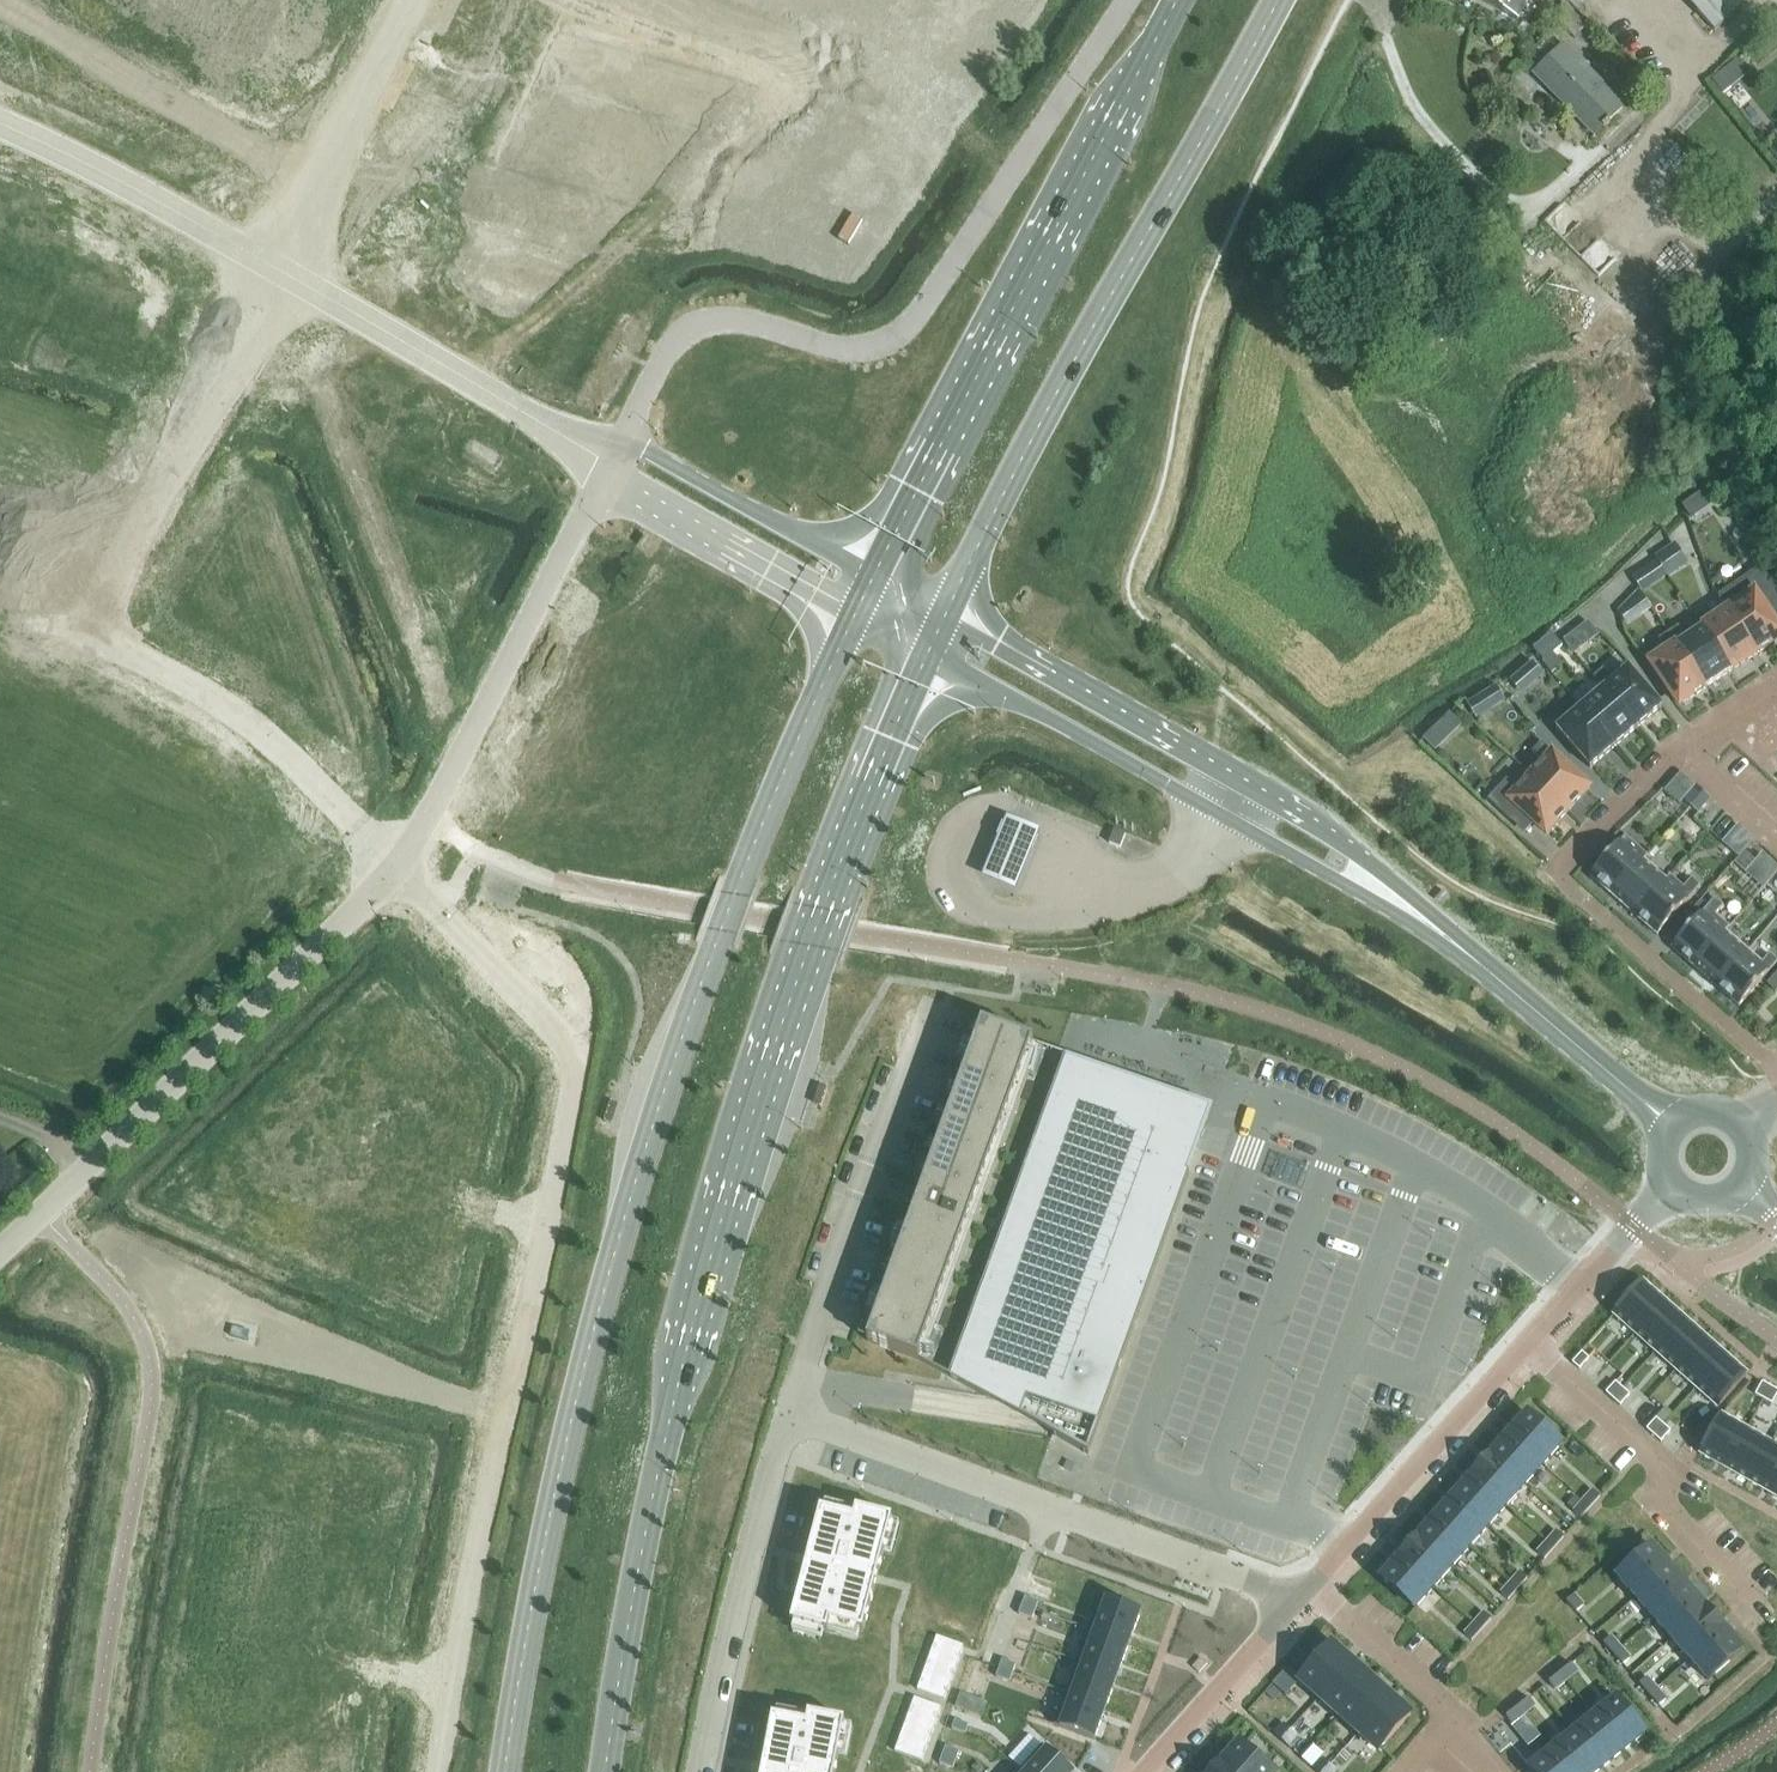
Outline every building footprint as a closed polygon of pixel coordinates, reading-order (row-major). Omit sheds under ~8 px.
[(1483,1),(1483,2),(1516,20),(1527,0),(1480,0),(1483,1)] [(1714,31),(1746,0),(1684,0),(1714,31)] [(1561,47),(1534,74),(1575,116),(1583,108),(1603,128),(1604,129),(1611,122),(1610,121),(1622,108),(1561,47)] [(1720,74),(1711,81),(1722,95),(1731,88),(1720,74)] [(1673,545),(1654,558),(1661,569),(1681,556),(1673,545)] [(1655,562),(1644,570),(1652,583),(1664,576),(1655,562)] [(1726,612),(1727,611),(1756,654),(1776,640),(1776,629),(1764,610),(1769,607),(1776,603),(1776,602),(1776,589),(1772,582),(1768,584),(1758,591),(1754,594),(1737,605),(1729,593),(1718,600),(1726,612)] [(1636,592),(1617,611),(1627,627),(1649,611),(1636,592)] [(1731,671),(1756,654),(1727,611),(1726,612),(1702,629),(1731,671)] [(1705,688),(1731,671),(1702,629),(1686,639),(1678,627),(1668,633),(1705,688)] [(1569,632),(1561,640),(1572,653),(1581,646),(1569,632)] [(1668,633),(1658,640),(1666,652),(1650,663),(1679,706),(1705,688),(1668,633)] [(1549,636),(1531,651),(1542,664),(1551,657),(1560,649),(1549,636)] [(1531,662),(1519,672),(1531,686),(1543,677),(1531,662)] [(1636,728),(1661,707),(1627,668),(1612,681),(1603,670),(1593,678),(1602,690),(1603,689),(1636,728)] [(1494,687),(1477,697),(1487,713),(1504,702),(1494,687)] [(1613,748),(1636,728),(1603,689),(1602,690),(1580,709),(1613,748)] [(1580,709),(1556,729),(1589,769),(1613,748),(1580,709)] [(1435,728),(1423,739),(1434,751),(1446,739),(1435,728)] [(1567,811),(1589,788),(1551,753),(1540,743),(1531,753),(1542,763),(1530,776),(1567,811)] [(1530,776),(1517,790),(1506,780),(1487,800),(1509,821),(1519,810),(1546,835),(1567,811),(1530,776)] [(1696,787),(1683,801),(1690,807),(1703,793),(1696,787)] [(1703,793),(1690,807),(1697,814),(1710,800),(1703,793)] [(986,863),(983,872),(1015,885),(1018,877),(1028,854),(1036,834),(1039,826),(1006,813),(1003,821),(995,841),(986,863)] [(1738,826),(1728,836),(1744,851),(1750,843),(1753,840),(1738,826)] [(1114,830),(1108,844),(1119,848),(1125,834),(1114,830)] [(1625,837),(1589,877),(1611,896),(1643,860),(1643,861),(1647,856),(1625,837)] [(1745,874),(1762,889),(1776,872),(1776,866),(1763,854),(1745,874)] [(1611,896),(1634,916),(1666,880),(1643,861),(1643,860),(1611,896)] [(1634,916),(1644,925),(1656,936),(1700,887),(1691,879),(1683,888),(1669,876),(1666,880),(1634,916)] [(1714,899),(1671,948),(1693,968),(1725,932),(1729,928),(1715,915),(1723,906),(1714,899)] [(1747,951),(1725,932),(1693,968),(1716,987),(1747,951)] [(1747,951),(1716,987),(1738,1007),(1776,963),(1776,962),(1769,955),(1761,964),(1747,951)] [(1766,985),(1774,994),(1776,991),(1776,972),(1766,985)] [(919,1360),(1033,1044),(981,1025),(918,1199),(867,1342),(919,1360)] [(1189,1175),(1186,1174),(1209,1110),(1065,1058),(1066,1056),(1064,1055),(948,1377),(1019,1417),(1087,1455),(1189,1175)] [(1643,1281),(1613,1315),(1634,1334),(1664,1301),(1643,1281)] [(1664,1301),(1634,1334),(1655,1352),(1685,1319),(1664,1301)] [(1685,1319),(1655,1352),(1675,1371),(1705,1337),(1685,1319)] [(1705,1337),(1675,1371),(1696,1389),(1726,1355),(1705,1337)] [(1581,1353),(1572,1364),(1579,1370),(1588,1359),(1581,1353)] [(1726,1355),(1696,1389),(1717,1408),(1747,1374),(1726,1355)] [(1615,1383),(1605,1394),(1612,1400),(1622,1389),(1615,1383)] [(1762,1383),(1755,1395),(1763,1400),(1770,1387),(1762,1383)] [(1763,1400),(1771,1405),(1776,1395),(1776,1391),(1770,1387),(1763,1400)] [(1622,1389),(1612,1400),(1620,1406),(1629,1396),(1622,1389)] [(1542,1466),(1561,1445),(1527,1414),(1508,1435),(1542,1466)] [(1722,1415),(1699,1454),(1724,1468),(1747,1429),(1722,1415)] [(1656,1419),(1646,1430),(1653,1436),(1663,1426),(1656,1419)] [(1663,1426),(1653,1436),(1660,1443),(1670,1432),(1663,1426)] [(1747,1429),(1724,1468),(1748,1482),(1770,1443),(1747,1429)] [(1490,1455),(1524,1486),(1542,1466),(1508,1435),(1490,1455)] [(1748,1482),(1772,1495),(1776,1486),(1776,1446),(1770,1443),(1748,1482)] [(1524,1486),(1490,1455),(1489,1455),(1471,1475),(1471,1476),(1506,1506),(1524,1486)] [(1453,1496),(1488,1527),(1506,1506),(1471,1476),(1453,1496)] [(1583,1501),(1590,1508),(1599,1497),(1592,1491),(1583,1501)] [(1435,1517),(1470,1547),(1488,1527),(1453,1496),(1435,1517)] [(1590,1508),(1583,1501),(1573,1512),(1580,1519),(1590,1508)] [(820,1511),(791,1623),(827,1633),(829,1624),(863,1632),(876,1583),(877,1576),(892,1519),(856,1510),(853,1519),(820,1511)] [(1470,1547),(1435,1517),(1417,1537),(1452,1568),(1470,1547)] [(1554,1549),(1563,1538),(1556,1531),(1546,1542),(1554,1549)] [(1452,1568),(1417,1537),(1399,1557),(1433,1588),(1452,1568)] [(1554,1549),(1546,1542),(1537,1553),(1544,1560),(1554,1549)] [(1635,1598),(1670,1568),(1651,1546),(1616,1577),(1635,1598)] [(1433,1588),(1399,1557),(1380,1579),(1415,1609),(1433,1588)] [(1653,1619),(1688,1588),(1670,1568),(1635,1598),(1653,1619)] [(1510,1583),(1517,1590),(1527,1579),(1520,1572),(1510,1583)] [(1517,1590),(1510,1583),(1500,1594),(1508,1600),(1517,1590)] [(1671,1639),(1706,1609),(1688,1588),(1653,1619),(1671,1639)] [(1576,1612),(1583,1606),(1573,1595),(1566,1601),(1576,1612)] [(1025,1597),(1022,1606),(1035,1611),(1038,1602),(1025,1597)] [(1100,1597),(1089,1630),(1129,1644),(1141,1612),(1100,1597)] [(1022,1606),(1018,1615),(1026,1617),(1032,1619),(1035,1611),(1022,1606)] [(1689,1660),(1724,1629),(1706,1608),(1706,1609),(1671,1639),(1689,1660)] [(1474,1624),(1481,1630),(1491,1620),(1483,1613),(1474,1624)] [(1481,1630),(1474,1624),(1464,1635),(1471,1641),(1481,1630)] [(1689,1660),(1708,1681),(1743,1650),(1724,1629),(1689,1660)] [(1089,1630),(1077,1662),(1117,1676),(1129,1644),(1089,1630)] [(936,1637),(917,1690),(944,1700),(963,1647),(936,1637)] [(1620,1648),(1610,1637),(1603,1643),(1613,1654),(1620,1648)] [(1319,1699),(1351,1662),(1331,1645),(1299,1681),(1319,1699)] [(1613,1654),(1622,1665),(1630,1659),(1620,1648),(1613,1654)] [(999,1668),(999,1669),(1012,1674),(1016,1665),(1002,1660),(999,1668)] [(1077,1662),(1065,1694),(1106,1708),(1117,1676),(1077,1662)] [(1351,1662),(1319,1699),(1338,1716),(1371,1680),(1351,1662)] [(1566,1681),(1577,1672),(1571,1665),(1560,1674),(1566,1681)] [(999,1669),(996,1677),(1009,1682),(1012,1674),(1006,1671),(999,1669)] [(1560,1674),(1548,1683),(1554,1690),(1566,1681),(1560,1674)] [(1649,1695),(1656,1689),(1647,1678),(1639,1684),(1649,1695)] [(1371,1680),(1338,1716),(1358,1734),(1390,1697),(1371,1680)] [(1656,1689),(1649,1695),(1658,1706),(1666,1700),(1656,1689)] [(960,1694),(956,1706),(966,1710),(971,1698),(960,1694)] [(1065,1694),(1054,1725),(1094,1740),(1106,1708),(1065,1694)] [(1390,1697),(1358,1734),(1378,1752),(1410,1715),(1390,1697)] [(914,1698),(894,1752),(922,1761),(941,1708),(914,1698)] [(1594,1716),(1623,1752),(1645,1734),(1616,1698),(1594,1716)] [(1523,1715),(1534,1706),(1528,1699),(1517,1708),(1523,1715)] [(1517,1708),(1506,1717),(1512,1724),(1523,1715),(1517,1708)] [(762,1771),(835,1771),(844,1722),(808,1715),(806,1724),(772,1718),(762,1771)] [(1572,1733),(1601,1769),(1623,1752),(1594,1716),(1572,1733)] [(955,1720),(952,1730),(965,1734),(968,1725),(955,1720)] [(1281,1741),(1291,1730),(1283,1724),(1274,1735),(1281,1741)] [(1281,1741),(1288,1747),(1298,1737),(1291,1730),(1281,1741)] [(1569,1771),(1598,1771),(1601,1769),(1572,1733),(1551,1750),(1569,1771)] [(1221,1764),(1230,1771),(1271,1771),(1239,1744),(1221,1764)] [(1019,1770),(1021,1771),(1072,1771),(1042,1745),(1019,1770)] [(945,1747),(942,1755),(956,1760),(959,1751),(945,1747)] [(1551,1750),(1529,1768),(1532,1771),(1569,1771),(1551,1750)] [(942,1755),(939,1764),(953,1769),(956,1760),(942,1755)] [(1313,1769),(1316,1771),(1323,1771),(1330,1765),(1323,1759),(1313,1769)] [(1221,1764),(1213,1771),(1230,1771),(1221,1764)]
